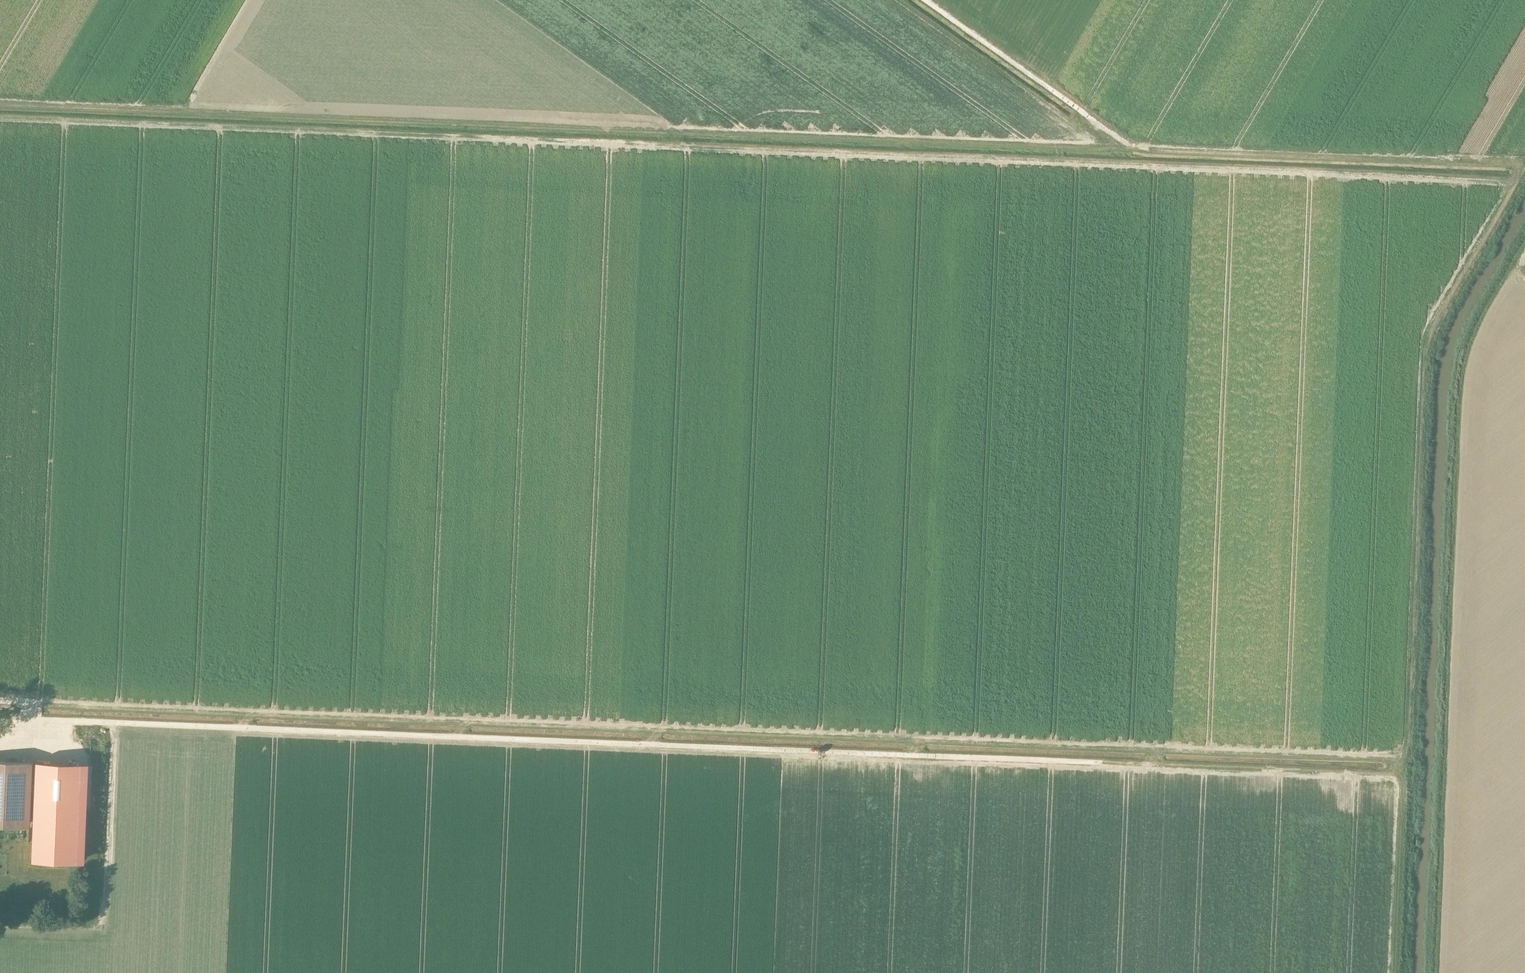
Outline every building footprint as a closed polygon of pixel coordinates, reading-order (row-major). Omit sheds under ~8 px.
[(29,778),(29,762),(0,761),(0,822),(27,823),(28,790),(29,778)] [(76,861),(80,764),(35,763),(34,778),(29,778),(28,790),(34,790),(33,801),(31,859),(76,861)]
